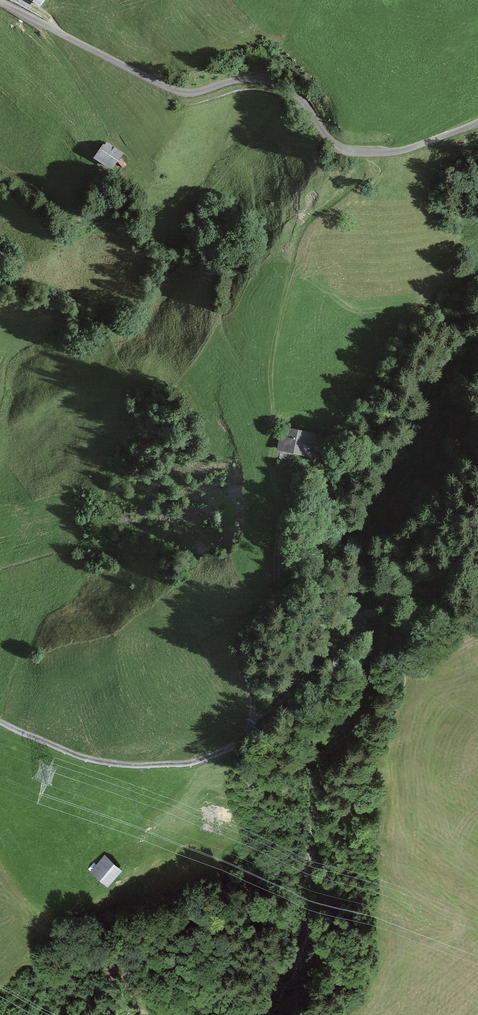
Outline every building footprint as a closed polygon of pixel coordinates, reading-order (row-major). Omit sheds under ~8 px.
[(108,142),(96,157),(111,167),(122,152),(108,142)] [(283,428),(279,447),(307,453),(317,454),(321,437),(283,428)] [(104,856),(93,869),(108,882),(119,870),(104,856)]
